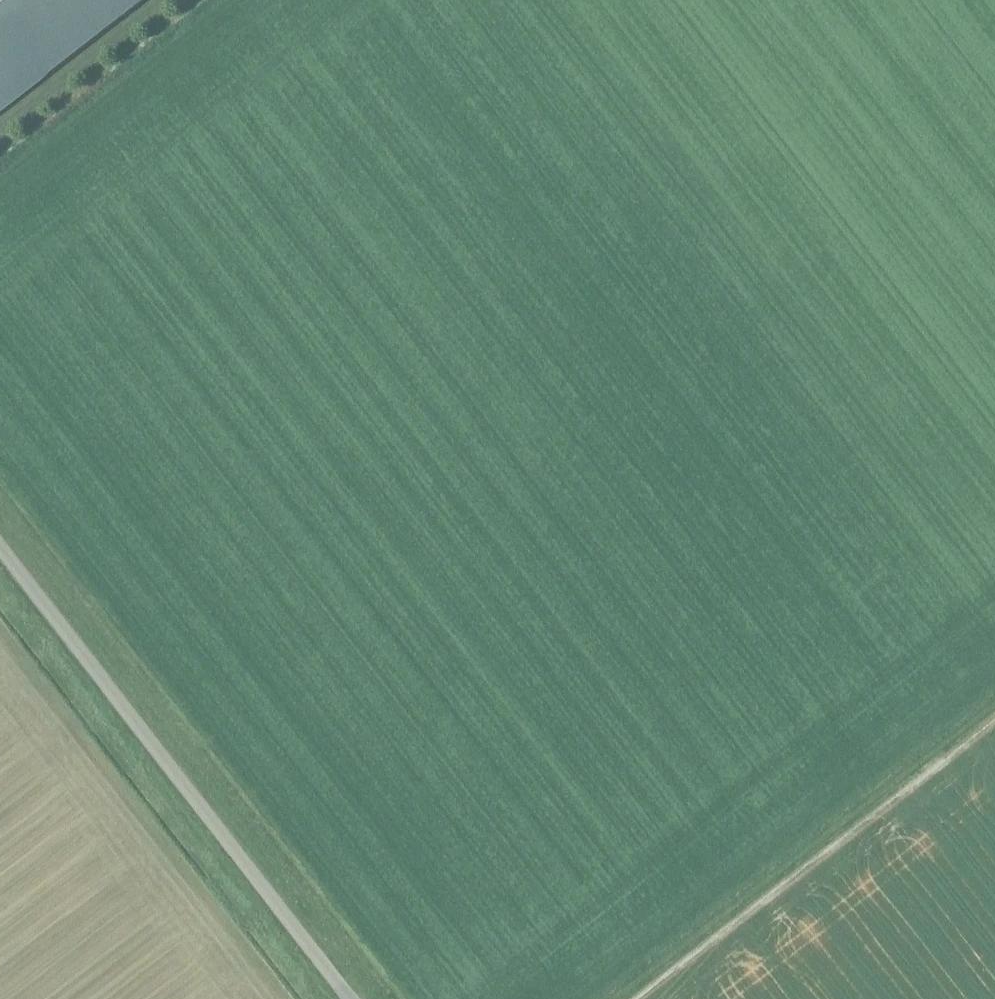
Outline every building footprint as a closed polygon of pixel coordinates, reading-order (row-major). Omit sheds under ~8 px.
[(140,0),(0,0),(0,109),(140,0)]
